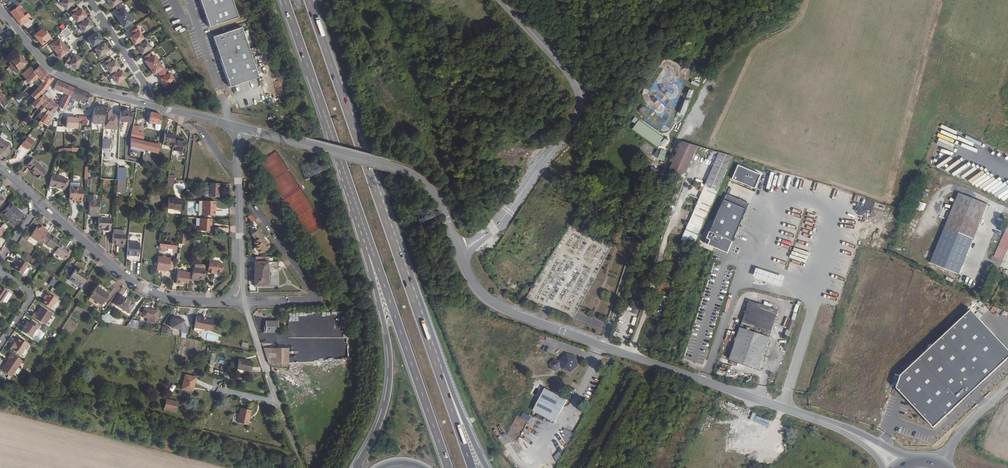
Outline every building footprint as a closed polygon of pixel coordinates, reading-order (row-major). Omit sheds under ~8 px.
[(240,14),(235,0),(203,0),(211,23),(240,14)] [(28,12),(17,1),(8,8),(11,11),(17,20),(28,12)] [(129,26),(136,22),(134,19),(135,18),(127,5),(128,4),(126,1),(119,5),(121,8),(118,10),(126,24),(127,23),(129,26)] [(78,20),(84,16),(85,15),(81,8),(80,9),(77,5),(71,10),(73,13),(72,14),(76,21),(78,20)] [(31,16),(28,12),(17,20),(20,24),(31,16)] [(84,16),(78,20),(80,23),(78,24),(83,31),(92,25),(88,18),(86,19),(84,16)] [(177,30),(180,33),(185,30),(179,22),(175,25),(178,29),(177,30)] [(215,33),(220,47),(222,54),(232,83),(261,73),(244,23),(215,33)] [(53,38),(40,25),(37,27),(40,29),(34,33),(38,37),(37,38),(38,40),(39,39),(42,43),(50,38),(51,39),(53,38)] [(136,42),(137,41),(144,37),(145,36),(140,29),(142,28),(140,25),(133,29),(135,33),(131,35),(136,42)] [(66,26),(60,31),(66,37),(71,32),(66,26)] [(93,44),(96,47),(102,43),(100,40),(101,39),(97,32),(88,38),(92,45),(93,44)] [(51,43),(59,56),(68,50),(59,37),(51,43)] [(146,40),(144,37),(137,41),(143,52),(153,46),(148,38),(146,40)] [(104,42),(102,43),(96,47),(94,48),(99,55),(98,56),(100,59),(107,55),(105,51),(108,49),(104,42)] [(159,69),(164,66),(155,53),(154,53),(152,50),(145,55),(147,58),(146,58),(156,72),(159,69)] [(27,62),(19,52),(11,59),(19,69),(27,62)] [(69,55),(66,62),(76,68),(82,58),(74,54),(73,57),(69,55)] [(110,72),(111,71),(118,66),(119,65),(115,58),(113,59),(111,56),(104,61),(107,64),(105,65),(110,72)] [(44,68),(41,64),(36,69),(34,71),(38,75),(44,68)] [(34,71),(36,69),(32,65),(24,73),(28,77),(34,71)] [(164,66),(159,69),(163,75),(162,76),(167,83),(176,77),(171,70),(170,71),(166,65),(164,66)] [(120,69),(118,66),(111,71),(113,74),(112,75),(117,82),(126,76),(121,69),(120,69)] [(688,80),(690,69),(681,67),(680,73),(685,74),(684,79),(688,80)] [(48,72),(44,68),(38,75),(39,76),(42,79),(48,72)] [(38,75),(34,71),(28,77),(27,79),(32,83),(39,76),(38,75)] [(55,76),(49,73),(44,80),(42,83),(47,88),(55,76)] [(65,82),(59,79),(56,87),(55,86),(55,87),(57,88),(61,90),(65,82)] [(70,84),(65,82),(61,90),(65,92),(66,93),(70,84)] [(47,88),(42,83),(38,88),(32,94),(36,98),(44,92),(47,88)] [(76,87),(70,84),(66,93),(67,93),(72,95),(76,87)] [(85,91),(76,87),(72,95),(66,108),(71,110),(77,99),(80,101),(85,91)] [(94,94),(85,91),(80,101),(84,102),(84,103),(84,104),(83,108),(88,109),(94,94)] [(32,115),(42,103),(48,96),(44,92),(43,96),(36,99),(28,108),(27,109),(30,113),(31,114),(32,115)] [(72,95),(67,93),(62,105),(63,106),(66,108),(72,95)] [(46,104),(51,98),(49,96),(43,105),(45,106),(46,104)] [(12,97),(9,100),(16,107),(20,104),(12,97)] [(53,111),(56,108),(55,108),(58,104),(51,98),(46,104),(49,107),(48,108),(50,109),(53,111)] [(658,106),(661,103),(655,98),(652,102),(658,106)] [(679,113),(683,115),(689,100),(684,99),(679,113)] [(105,107),(96,106),(93,121),(105,122),(105,107)] [(111,107),(105,107),(105,122),(104,130),(116,131),(117,114),(111,113),(111,107)] [(48,116),(53,119),(56,113),(53,111),(50,109),(49,111),(47,110),(41,118),(41,119),(43,121),(48,116)] [(557,109),(551,117),(556,121),(562,113),(557,109)] [(132,111),(122,110),(121,120),(131,120),(132,111)] [(163,123),(164,114),(153,111),(150,121),(157,122),(163,123)] [(638,119),(636,116),(632,121),(635,123),(633,127),(659,146),(664,135),(640,118),(638,119)] [(68,127),(79,128),(79,119),(79,118),(68,117),(68,127)] [(176,138),(177,134),(174,133),(172,133),(172,132),(164,130),(162,139),(166,139),(165,143),(175,144),(176,138)] [(147,134),(133,131),(132,136),(146,139),(147,134)] [(0,136),(0,147),(5,151),(10,144),(1,135),(0,136)] [(188,140),(176,138),(175,144),(174,148),(187,150),(188,140)] [(685,175),(695,145),(680,141),(669,169),(685,175)] [(661,149),(656,158),(662,161),(667,151),(661,149)] [(733,156),(721,153),(707,186),(718,191),(733,156)] [(34,157),(28,164),(33,168),(32,169),(37,174),(37,175),(41,179),(49,170),(34,157)] [(737,167),(731,181),(754,191),(760,177),(737,167)] [(53,173),(50,184),(61,187),(62,185),(66,186),(68,177),(68,176),(53,173)] [(127,179),(119,179),(118,191),(126,192),(127,179)] [(79,198),(79,199),(83,199),(84,187),(81,186),(81,182),(71,181),(70,197),(79,198)] [(218,195),(219,182),(211,181),(210,194),(218,195)] [(959,193),(931,263),(960,275),(988,204),(959,193)] [(726,194),(702,242),(725,253),(749,206),(726,194)] [(92,196),(91,212),(94,212),(100,212),(101,200),(96,200),(97,196),(92,196)] [(182,199),(170,197),(169,207),(181,209),(182,199)] [(215,204),(215,199),(204,198),(203,213),(214,214),(214,209),(213,208),(213,204),(215,204)] [(917,200),(914,208),(922,212),(925,204),(917,200)] [(23,216),(11,205),(3,214),(15,224),(23,216)] [(212,222),(213,217),(201,216),(200,229),(211,230),(211,222),(212,222)] [(100,218),(99,227),(105,228),(105,230),(111,230),(112,218),(100,218)] [(1007,250),(1007,220),(994,257),(1004,261),(1007,250)] [(47,232),(48,231),(43,228),(41,230),(40,229),(37,227),(30,237),(40,244),(41,242),(47,232)] [(256,230),(253,232),(256,236),(253,238),(255,240),(253,242),(256,245),(254,246),(259,254),(269,247),(256,230)] [(47,232),(41,242),(55,251),(60,244),(61,242),(47,232)] [(114,232),(113,243),(119,243),(126,244),(127,233),(114,232)] [(129,241),(127,254),(140,255),(141,242),(140,242),(129,241)] [(55,251),(54,253),(65,260),(71,251),(60,244),(55,251)] [(178,249),(179,249),(180,246),(180,245),(161,244),(160,248),(161,248),(166,248),(174,249),(174,253),(177,253),(178,249)] [(24,252),(21,258),(32,264),(35,259),(24,252)] [(164,269),(164,270),(169,271),(170,268),(171,261),(171,258),(159,256),(158,268),(164,269)] [(267,256),(254,256),(254,262),(253,262),(254,285),(267,285),(266,268),(276,268),(276,262),(268,262),(267,256)] [(17,263),(14,268),(22,275),(29,265),(20,259),(17,263)] [(215,271),(219,271),(224,272),(225,262),(212,260),(211,272),(215,272),(215,271)] [(202,278),(206,279),(208,268),(195,266),(194,279),(198,279),(198,278),(202,278)] [(84,284),(90,277),(86,274),(85,275),(82,272),(83,270),(78,267),(72,276),(73,277),(84,284)] [(186,281),(190,281),(192,272),(179,270),(178,282),(185,283),(186,281)] [(511,274),(505,284),(515,290),(521,280),(511,274)] [(53,286),(57,280),(53,277),(49,284),(53,286)] [(82,288),(84,284),(73,277),(71,279),(71,280),(82,288)] [(108,294),(103,291),(97,287),(90,297),(101,304),(108,294)] [(44,298),(41,303),(51,309),(58,298),(48,291),(45,295),(46,296),(44,298)] [(135,305),(123,296),(117,306),(129,314),(135,305)] [(778,310),(780,305),(763,299),(761,304),(778,310)] [(778,310),(749,301),(730,360),(759,369),(778,310)] [(34,313),(31,316),(45,325),(52,314),(40,306),(35,314),(34,313)] [(152,315),(153,312),(144,310),(142,319),(147,321),(155,322),(156,322),(157,316),(152,315)] [(896,387),(930,428),(1007,353),(969,311),(899,375),(896,387)] [(205,318),(201,318),(198,317),(197,325),(211,328),(213,320),(205,318)] [(62,327),(71,332),(76,324),(68,319),(62,327)] [(183,331),(183,335),(188,336),(190,326),(185,325),(185,321),(174,319),(172,328),(183,331)] [(792,331),(795,321),(790,319),(787,329),(792,331)] [(30,323),(28,322),(22,331),(30,337),(36,328),(38,329),(40,325),(33,320),(30,323)] [(278,322),(266,322),(266,332),(278,332),(278,322)] [(162,333),(173,335),(174,330),(169,329),(169,328),(164,326),(162,333)] [(15,345),(13,344),(10,349),(19,354),(27,342),(20,337),(16,343),(15,345)] [(22,361),(11,353),(8,357),(9,358),(10,359),(9,361),(8,361),(3,368),(13,375),(22,361)] [(289,354),(265,354),(268,363),(289,363),(289,354)] [(571,371),(578,365),(576,357),(568,354),(561,359),(561,361),(559,361),(555,360),(551,363),(552,368),(556,370),(560,367),(562,366),(563,368),(571,371)] [(252,362),(239,359),(237,368),(251,371),(252,362)] [(193,385),(196,377),(186,374),(182,389),(193,392),(194,386),(193,385)] [(550,416),(562,395),(547,386),(535,408),(550,416)] [(557,419),(567,397),(562,395),(550,416),(557,419)] [(178,402),(166,399),(164,408),(176,411),(178,402)] [(248,417),(250,409),(241,407),(238,422),(248,424),(249,417),(248,417)] [(520,417),(528,421),(531,417),(523,412),(520,417)] [(564,428),(559,437),(568,441),(573,433),(564,428)] [(558,452),(553,457),(557,461),(562,456),(558,452)]
